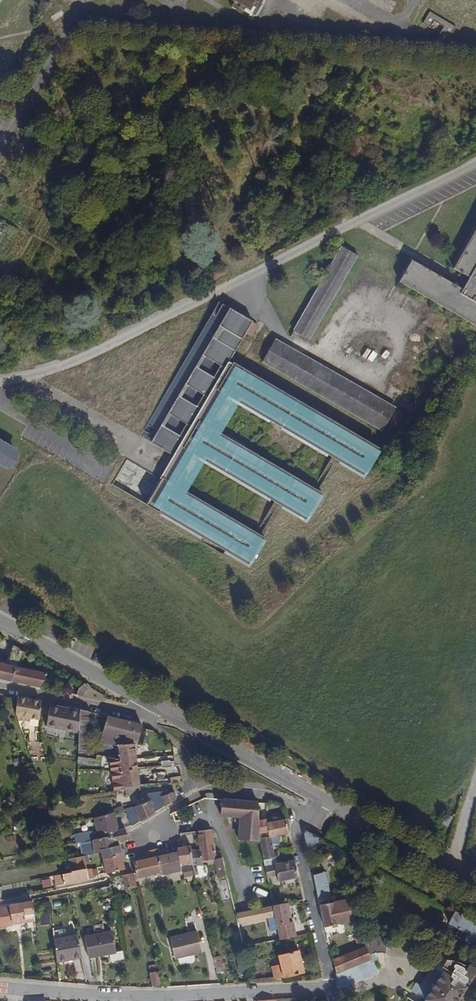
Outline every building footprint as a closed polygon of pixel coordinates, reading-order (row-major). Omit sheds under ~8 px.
[(233,4),(237,6),(236,9),(252,18),(262,3),(261,2),(262,0),(234,0),(233,4)] [(430,11),(423,23),(430,27),(434,21),(444,26),(438,36),(448,42),(457,27),(430,11)] [(456,267),(470,278),(465,290),(412,261),(400,282),(475,325),(475,232),(456,267)] [(341,250),(293,331),(306,339),(355,259),(341,250)] [(224,303),(115,485),(251,568),(269,542),(180,487),(199,457),(311,525),(328,497),(217,428),(235,399),(369,481),(386,454),(240,363),(238,366),(235,364),(258,323),(224,303)] [(285,339),(271,361),(390,434),(404,411),(285,339)] [(24,466),(18,463),(27,448),(0,433),(0,506),(24,466)] [(22,653),(17,650),(7,669),(14,671),(22,653)] [(8,684),(23,687),(44,692),(49,679),(29,675),(14,671),(7,669),(4,668),(0,667),(0,681),(8,684)] [(82,695),(86,691),(81,687),(77,692),(74,698),(80,700),(82,695)] [(17,699),(1,695),(3,719),(21,719),(17,699)] [(40,705),(17,699),(21,719),(22,722),(25,722),(31,724),(33,722),(43,723),(42,719),(40,705)] [(51,730),(82,737),(83,718),(53,710),(51,730)] [(90,717),(83,715),(83,718),(82,737),(81,751),(80,757),(90,758),(93,718),(90,717)] [(129,727),(112,722),(98,758),(102,759),(117,761),(119,797),(126,796),(145,793),(142,772),(140,749),(143,749),(145,731),(129,727)] [(158,738),(150,736),(146,751),(154,752),(158,738)] [(153,781),(153,792),(176,790),(176,789),(177,784),(165,784),(165,781),(153,781)] [(176,802),(175,792),(142,804),(144,822),(157,814),(166,809),(176,802)] [(126,796),(119,797),(120,804),(146,800),(145,793),(126,796)] [(144,822),(142,804),(126,810),(129,832),(144,822)] [(262,805),(226,804),(225,820),(240,820),(240,821),(238,825),(243,828),(244,827),(245,827),(245,843),(261,844),(260,840),(260,839),(260,826),(262,805)] [(446,813),(442,824),(449,827),(453,816),(446,813)] [(113,820),(94,823),(96,836),(115,833),(113,820)] [(283,821),(260,826),(260,839),(260,840),(267,838),(286,835),(283,821)] [(316,834),(314,837),(348,856),(358,841),(331,825),(323,838),(316,834)] [(115,833),(96,836),(98,845),(116,842),(115,838),(115,833)] [(314,837),(308,833),(303,834),(307,854),(317,843),(323,847),(319,854),(336,865),(348,856),(314,837)] [(78,849),(74,850),(75,857),(78,857),(79,861),(82,860),(87,859),(95,857),(101,856),(119,854),(119,849),(125,847),(124,837),(115,838),(116,842),(98,845),(78,849)] [(267,838),(260,840),(264,860),(269,858),(267,838)] [(196,842),(198,859),(199,864),(199,871),(200,874),(206,873),(205,869),(210,868),(214,867),(212,852),(212,848),(210,842),(210,839),(196,842)] [(121,863),(119,854),(101,856),(103,866),(121,863)] [(176,857),(177,862),(178,873),(179,874),(189,873),(199,871),(199,864),(198,859),(187,860),(187,856),(176,857)] [(134,870),(135,879),(136,885),(162,882),(161,875),(178,873),(177,862),(160,865),(159,857),(147,858),(148,867),(134,870)] [(88,867),(87,859),(82,860),(79,861),(65,863),(67,877),(86,874),(85,868),(88,867)] [(265,865),(266,869),(268,879),(272,877),(273,882),(295,878),(293,867),(291,860),(274,863),(265,865)] [(104,872),(106,881),(124,877),(121,863),(103,866),(104,872)] [(214,867),(210,868),(213,883),(225,881),(224,879),(222,866),(214,867)] [(57,879),(52,880),(54,889),(70,887),(91,884),(89,874),(86,874),(67,877),(57,879)] [(323,874),(312,876),(316,900),(328,898),(323,874)] [(51,878),(42,880),(43,888),(52,886),(51,878)] [(132,879),(121,881),(123,894),(134,893),(132,879)] [(229,900),(228,896),(220,898),(222,910),(231,908),(229,900)] [(339,903),(318,907),(323,924),(325,930),(350,923),(339,903)] [(280,942),(294,939),(291,924),(288,924),(284,904),(273,906),(280,942)] [(0,930),(35,925),(33,906),(0,911),(0,927),(0,930)] [(270,907),(278,942),(280,942),(273,906),(270,907)] [(450,919),(443,930),(453,935),(452,936),(454,937),(450,943),(470,955),(475,945),(475,938),(468,933),(469,931),(450,919)] [(113,937),(84,941),(85,948),(87,963),(117,959),(113,937)] [(338,977),(370,961),(367,954),(360,941),(358,939),(355,941),(358,948),(334,961),(338,977)] [(193,941),(167,947),(172,968),(198,962),(193,941)] [(76,945),(53,947),(54,953),(56,970),(80,967),(78,956),(76,945)] [(300,953),(279,957),(281,968),(272,969),(274,979),(304,974),(300,953)] [(42,966),(54,963),(52,955),(40,957),(42,966)] [(220,956),(214,957),(217,972),(223,971),(220,956)] [(376,973),(370,961),(338,977),(343,990),(376,973)] [(436,965),(430,975),(428,973),(415,990),(413,988),(406,997),(412,1000),(456,1000),(460,996),(460,995),(462,992),(470,981),(474,983),(475,980),(459,968),(457,972),(453,970),(450,969),(447,968),(445,967),(443,967),(440,966),(439,967),(436,965)] [(155,973),(146,974),(150,992),(158,990),(155,973)]
